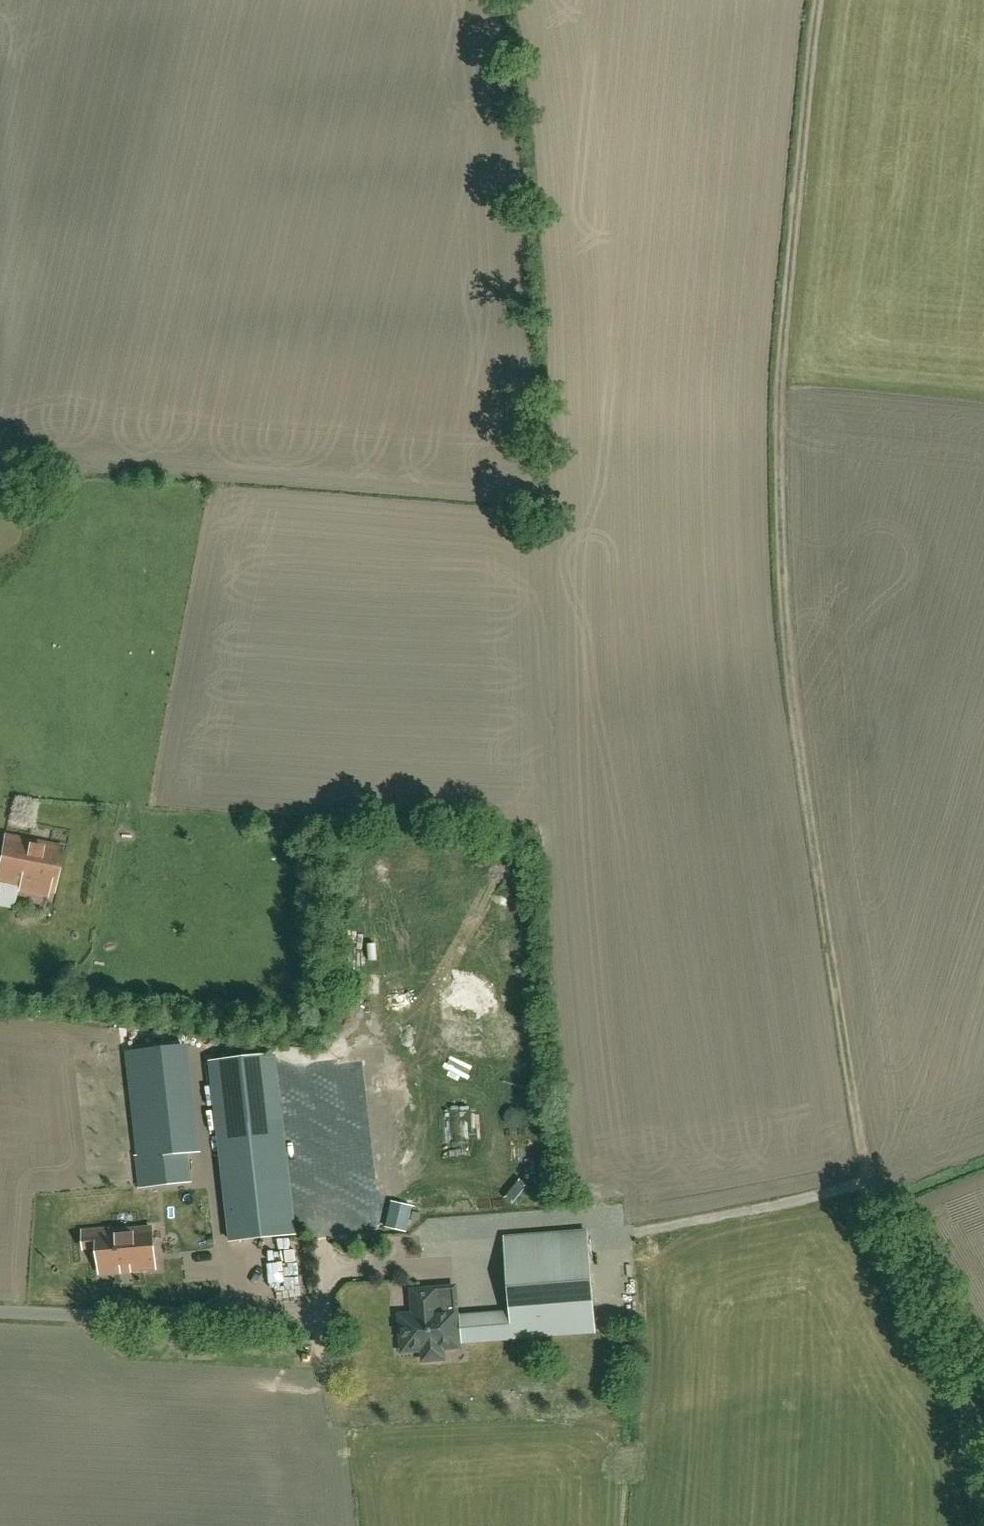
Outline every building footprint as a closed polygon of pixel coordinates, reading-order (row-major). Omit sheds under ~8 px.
[(62,847),(5,836),(0,862),(0,880),(54,890),(62,847)] [(188,1039),(143,1044),(147,1079),(192,1074),(188,1039)] [(274,1053),(211,1061),(219,1132),(222,1159),(231,1241),(295,1233),(274,1053)] [(196,1109),(151,1114),(154,1149),(160,1148),(200,1144),(196,1109)] [(155,1268),(154,1253),(153,1242),(151,1227),(134,1229),(135,1231),(135,1236),(119,1237),(119,1232),(119,1230),(109,1231),(109,1229),(83,1231),(85,1249),(99,1248),(101,1273),(122,1271),(122,1270),(131,1269),(131,1270),(155,1268)] [(594,1330),(590,1281),(586,1230),(504,1236),(510,1310),(460,1314),(462,1340),(594,1330)] [(414,1314),(400,1315),(403,1354),(420,1353),(421,1363),(446,1361),(445,1350),(459,1349),(456,1311),(438,1312),(436,1288),(412,1290),(414,1314)]
